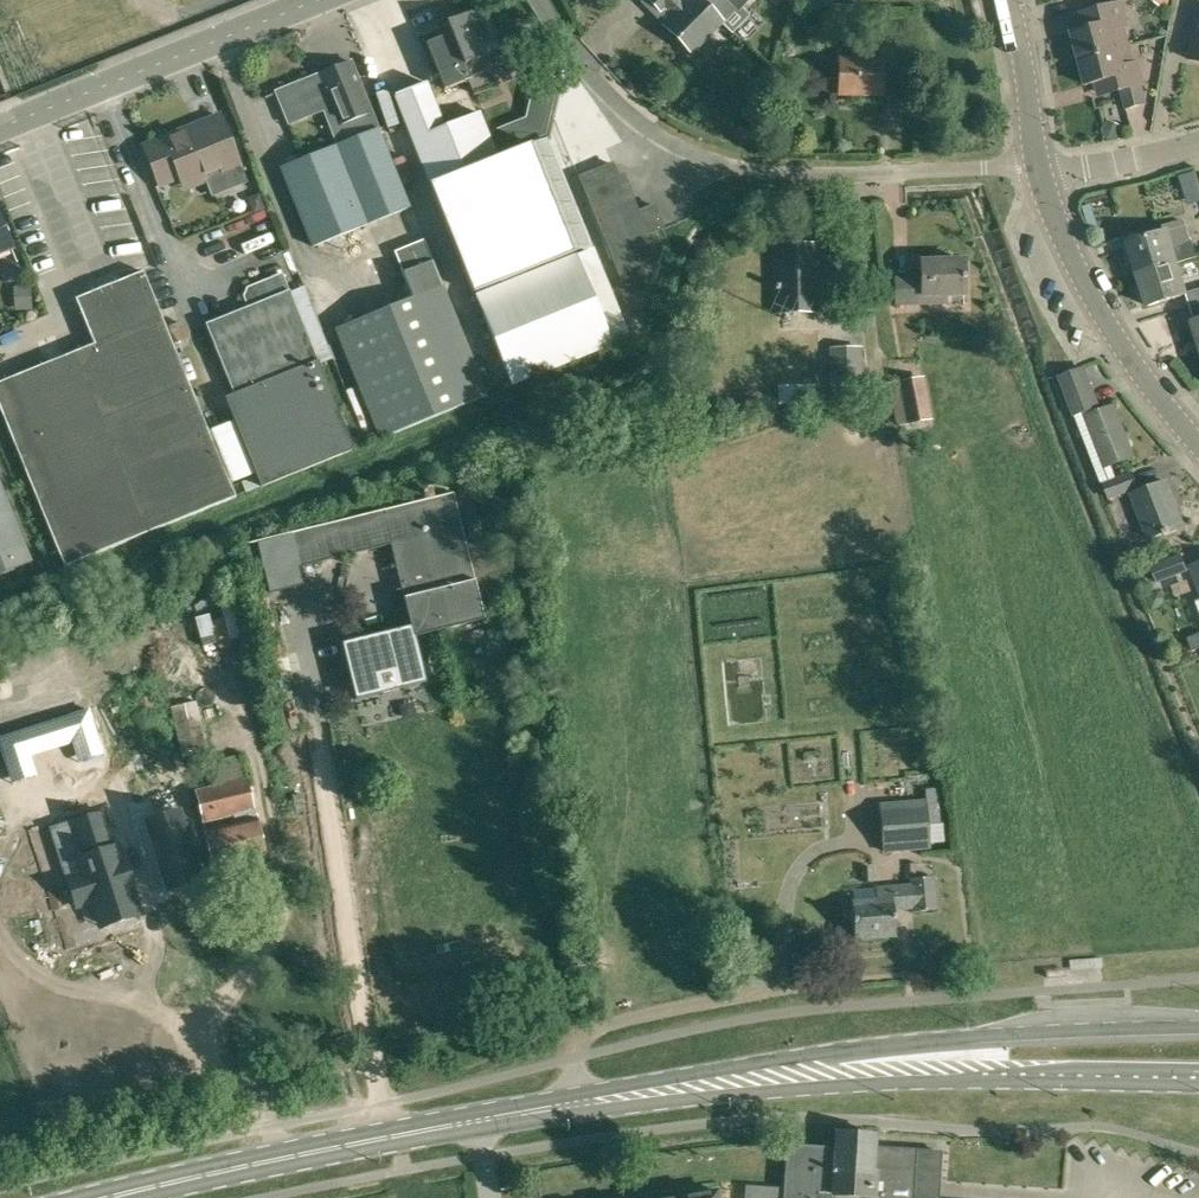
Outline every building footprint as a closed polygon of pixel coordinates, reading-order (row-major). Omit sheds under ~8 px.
[(701,0),(690,0),(685,5),(681,0),(649,0),(661,12),(666,7),(674,15),(664,25),(692,53),(723,22),(701,0)] [(723,22),(736,9),(738,12),(750,0),(701,0),(723,22)] [(1176,1),(1174,0),(1151,0),(1162,8),(1164,7),(1169,10),(1176,1)] [(1075,13),(1080,30),(1072,32),(1079,59),(1119,48),(1130,45),(1126,27),(1129,26),(1123,1),(1100,7),(1075,13)] [(499,50),(483,10),(448,24),(452,34),(426,44),(445,90),(469,81),(475,95),(495,87),(483,56),(499,50)] [(1186,60),(1198,63),(1198,11),(1186,60)] [(1142,86),(1143,85),(1137,62),(1135,63),(1130,45),(1119,48),(1079,59),(1085,85),(1093,83),(1097,97),(1120,91),(1121,91),(1126,108),(1146,103),(1142,86)] [(883,96),(883,58),(839,58),(839,95),(883,96)] [(341,143),(368,132),(365,124),(374,120),(350,62),(349,62),(332,69),(333,70),(335,75),(330,77),(331,80),(323,83),(319,74),(318,74),(319,76),(277,92),(291,126),(292,125),(290,120),(329,104),(337,125),(334,126),(341,143)] [(431,185),(466,272),(476,297),(574,258),(531,144),(497,158),(480,114),(444,128),(427,84),(396,96),(431,185)] [(202,124),(167,139),(145,147),(161,187),(179,179),(183,192),(207,183),(212,197),(246,183),(220,117),(202,124)] [(740,147),(754,138),(745,124),(731,132),(740,147)] [(377,128),(368,132),(341,143),(281,167),(313,246),(409,208),(377,128)] [(647,233),(663,227),(654,205),(638,211),(623,174),(618,176),(612,163),(580,176),(626,290),(646,282),(638,262),(656,255),(647,233)] [(20,267),(0,218),(0,254),(11,249),(19,267),(20,267)] [(1177,262),(1177,263),(1198,256),(1193,240),(1190,241),(1184,220),(1147,231),(1148,236),(1129,242),(1139,274),(1177,262)] [(432,261),(423,240),(394,252),(412,298),(335,329),(379,439),(486,396),(442,286),(432,261)] [(775,312),(817,311),(817,243),(775,244),(775,312)] [(629,339),(593,250),(574,258),(476,297),(512,387),(629,339)] [(945,293),(964,293),(963,259),(920,261),(921,281),(909,282),(909,278),(894,278),(895,304),(945,302),(945,293)] [(1177,262),(1139,274),(1148,305),(1186,293),(1177,263),(1177,262)] [(0,384),(0,407),(65,568),(235,499),(144,273),(77,300),(96,345),(0,384)] [(353,451),(290,293),(282,274),(247,288),(243,297),(248,310),(206,326),(235,398),(235,420),(262,487),(353,451)] [(313,286),(300,291),(328,363),(341,358),(313,286)] [(1198,304),(1198,288),(1190,291),(1195,306),(1198,304)] [(169,328),(175,344),(186,339),(180,323),(169,328)] [(861,386),(860,347),(830,348),(831,386),(861,386)] [(1078,369),(1060,376),(1074,414),(1098,404),(1083,367),(1078,369)] [(931,417),(922,375),(889,382),(897,424),(931,417)] [(1074,414),(1101,484),(1103,483),(1117,477),(1113,463),(1132,455),(1123,431),(1113,406),(1106,408),(1101,411),(1098,404),(1074,414)] [(1117,477),(1103,483),(1110,500),(1140,488),(1134,471),(1117,477)] [(1165,536),(1184,530),(1167,482),(1133,495),(1149,539),(1164,533),(1165,536)] [(31,562),(0,486),(0,574),(31,562)] [(298,569),(390,546),(402,591),(406,590),(408,598),(404,599),(411,627),(342,644),(356,701),(427,683),(415,637),(485,619),(453,493),(290,535),(298,569)] [(1157,583),(1189,571),(1181,553),(1151,566),(1157,583)] [(466,675),(454,686),(465,698),(477,687),(466,675)] [(260,788),(205,800),(220,866),(274,854),(260,788)] [(925,802),(878,806),(882,851),(929,847),(925,802)] [(178,812),(147,822),(168,890),(200,879),(194,861),(201,859),(190,825),(183,827),(178,812)] [(84,875),(68,880),(76,906),(92,901),(100,924),(109,921),(110,925),(131,918),(130,914),(138,911),(131,888),(133,888),(125,862),(122,862),(117,846),(113,847),(103,817),(73,827),(83,857),(78,858),(84,875)] [(913,912),(937,910),(934,877),(910,879),(911,885),(876,888),(877,901),(852,903),(854,923),(838,924),(839,941),(897,936),(894,910),(913,908),(913,912)] [(765,1188),(765,1197),(934,1197),(937,1150),(874,1146),(875,1133),(837,1130),(836,1146),(787,1143),(784,1189),(765,1188)] [(765,1188),(746,1186),(745,1197),(765,1197),(765,1188)]
